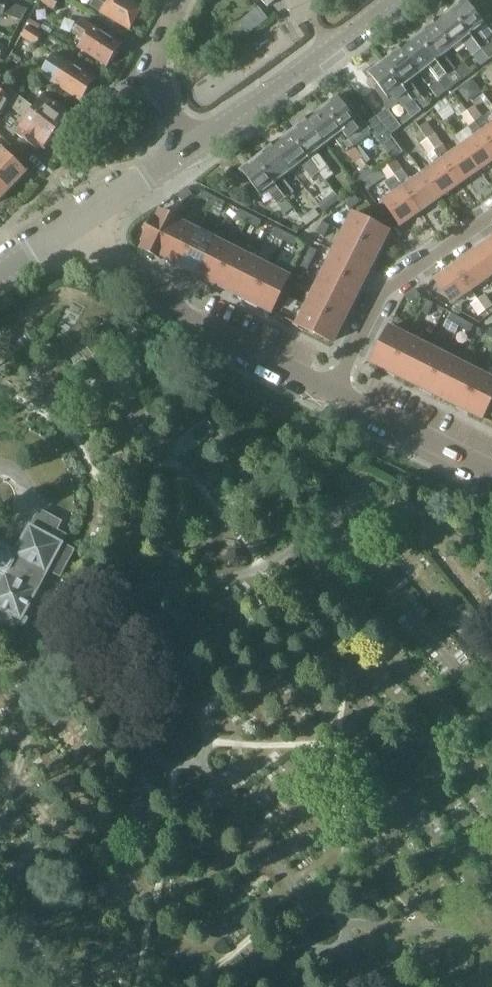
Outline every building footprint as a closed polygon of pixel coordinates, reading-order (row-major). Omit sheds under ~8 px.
[(10,1),(6,0),(0,0),(0,12),(5,14),(10,1)] [(54,9),(59,0),(39,0),(54,9)] [(105,12),(132,28),(144,9),(128,0),(94,0),(90,6),(103,14),(105,12)] [(451,8),(482,49),(483,49),(490,59),(491,58),(491,31),(486,23),(485,24),(467,0),(466,0),(459,5),(456,4),(451,8)] [(434,21),(454,48),(463,41),(474,55),(482,49),(451,8),(445,12),(445,16),(442,19),(440,17),(434,21)] [(109,64),(121,46),(85,21),(78,31),(88,38),(82,46),(109,64)] [(422,30),(418,34),(449,75),(456,70),(445,55),(454,48),(434,21),(427,26),(429,28),(425,31),(422,30)] [(43,35),(29,25),(21,36),(35,46),(43,35)] [(399,48),(419,75),(429,68),(439,82),(449,75),(418,34),(412,38),(412,42),(408,45),(406,43),(401,47),(399,48)] [(390,55),(383,60),(403,87),(414,102),(422,96),(411,81),(419,75),(399,48),(394,52),(395,55),(392,57),(390,55)] [(482,49),(474,55),(482,65),(490,59),(483,49),(482,49)] [(54,83),(55,80),(84,98),(96,80),(65,60),(67,58),(59,53),(58,55),(56,54),(44,73),(46,74),(44,77),(54,83)] [(395,94),(406,108),(414,102),(403,87),(383,60),(378,65),(378,68),(370,74),(380,86),(378,87),(378,90),(384,98),(387,98),(388,97),(389,98),(395,94)] [(449,75),(439,82),(447,92),(456,85),(449,75)] [(60,131),(27,107),(30,103),(4,83),(1,88),(0,88),(0,120),(9,105),(29,119),(21,129),(22,130),(19,134),(41,150),(44,146),(47,148),(60,131)] [(37,108),(30,103),(27,107),(60,131),(73,113),(48,94),(37,108)] [(330,100),(323,106),(354,147),(372,134),(366,124),(358,119),(359,116),(353,107),(349,107),(348,108),(338,95),(334,98),(336,100),(332,103),(330,100)] [(421,111),(429,105),(422,96),(414,102),(421,111)] [(414,117),(421,111),(414,102),(406,108),(413,118),(414,117)] [(354,147),(323,106),(316,111),(317,114),(314,116),(312,114),(305,119),(325,145),(334,138),(346,153),(354,147)] [(475,106),(467,111),(475,122),(483,117),(475,106)] [(387,109),(377,116),(391,134),(401,127),(387,109)] [(475,122),(467,111),(460,116),(468,128),(475,122)] [(372,134),(392,160),(403,152),(390,134),(391,134),(377,116),(366,124),(372,134)] [(289,132),(320,173),(328,167),(316,152),(325,145),(305,119),(300,123),(302,126),(298,128),(298,129),(294,128),(289,132)] [(491,143),(491,125),(484,131),(491,143)] [(481,169),(491,161),(491,143),(484,131),(464,145),(481,169)] [(312,178),(320,173),(289,132),(284,136),(284,139),(280,142),(278,140),(273,144),(293,170),(301,164),(312,178)] [(436,133),(428,138),(436,149),(443,144),(436,133)] [(436,149),(428,138),(420,143),(428,155),(436,149)] [(12,187),(28,172),(0,144),(0,176),(12,187)] [(255,158),(286,198),(294,192),(283,178),(291,171),(271,145),(266,149),(268,152),(264,154),(263,152),(255,158)] [(464,145),(444,159),(461,183),(481,169),(464,145)] [(354,147),(346,153),(351,160),(360,154),(354,147)] [(286,198),(255,158),(250,162),(250,165),(243,171),(261,195),(267,189),(279,204),(286,198)] [(397,174),(403,170),(395,158),(388,163),(397,174)] [(444,159),(425,172),(441,197),(461,183),(444,159)] [(388,180),(397,174),(388,163),(380,169),(388,180)] [(328,167),(320,173),(326,180),(333,174),(328,167)] [(422,210),(441,197),(425,172),(411,182),(403,170),(397,174),(422,210)] [(397,174),(388,180),(390,183),(386,185),(393,195),(385,200),(402,224),(422,210),(397,174)] [(0,176),(0,199),(12,187),(0,176)] [(373,176),(363,183),(368,190),(378,183),(373,176)] [(178,195),(183,202),(193,194),(188,187),(178,195)] [(203,190),(200,198),(211,204),(215,196),(203,190)] [(324,212),(341,199),(336,192),(319,205),(324,212)] [(360,202),(355,195),(345,203),(350,210),(360,202)] [(226,202),(215,196),(211,204),(222,209),(226,202)] [(240,209),(236,216),(248,222),(251,214),(240,209)] [(307,225),(320,215),(315,209),(302,219),(307,225)] [(142,248),(161,258),(162,256),(179,221),(180,219),(161,210),(156,219),(154,217),(143,238),(146,239),(142,248)] [(354,213),(345,232),(379,249),(388,230),(354,213)] [(263,220),(251,214),(248,222),(259,228),(263,220)] [(179,221),(162,256),(180,265),(197,231),(180,222),(179,221)] [(330,225),(323,222),(317,233),(324,237),(330,225)] [(276,227),(273,235),(284,240),(288,233),(276,227)] [(197,231),(180,265),(198,274),(216,240),(197,231)] [(345,232),(335,250),(370,267),(379,249),(345,232)] [(284,240),(295,246),(299,238),(288,233),(284,240)] [(491,275),(491,239),(475,251),(491,276),(491,275)] [(234,249),(216,240),(198,274),(216,283),(234,249)] [(305,258),(312,262),(318,250),(310,247),(305,258)] [(234,249),(216,283),(235,293),(252,258),(234,249)] [(335,250),(326,269),(360,286),(370,267),(335,250)] [(455,265),(472,289),(491,276),(475,251),(455,265)] [(252,258),(235,293),(253,302),(270,267),(252,258)] [(306,273),(312,262),(305,258),(299,269),(306,273)] [(465,294),(471,303),(479,298),(472,289),(455,265),(436,278),(453,303),(465,294)] [(270,267),(253,302),(272,312),(290,277),(270,267)] [(326,269),(316,287),(351,305),(360,286),(326,269)] [(288,281),(282,293),(289,297),(296,285),(288,281)] [(316,287),(307,306),(341,323),(351,305),(316,287)] [(410,303),(421,295),(416,288),(405,296),(410,303)] [(277,304),(284,307),(289,297),(282,293),(277,304)] [(479,298),(487,310),(491,306),(491,301),(486,293),(479,298)] [(479,298),(471,303),(472,304),(480,315),(487,310),(479,298)] [(428,315),(434,303),(427,299),(421,311),(428,315)] [(307,306),(298,324),(332,342),(341,323),(307,306)] [(452,313),(448,320),(459,326),(463,319),(452,313)] [(474,325),(463,319),(459,326),(470,332),(474,325)] [(389,327),(371,361),(390,371),(407,336),(389,327)] [(407,336),(390,371),(409,380),(426,346),(407,336)] [(445,355),(426,346),(409,380),(427,390),(445,355)] [(445,355),(427,390),(446,399),(463,365),(445,355)] [(482,374),(463,365),(446,399),(464,408),(482,374)] [(464,408),(483,418),(491,400),(491,379),(482,374),(464,408)] [(64,522),(43,510),(33,527),(17,555),(48,572),(50,569),(62,576),(76,550),(64,544),(68,535),(59,530),(64,522)] [(8,573),(0,587),(0,606),(10,611),(5,620),(17,627),(22,617),(38,590),(8,573)]
